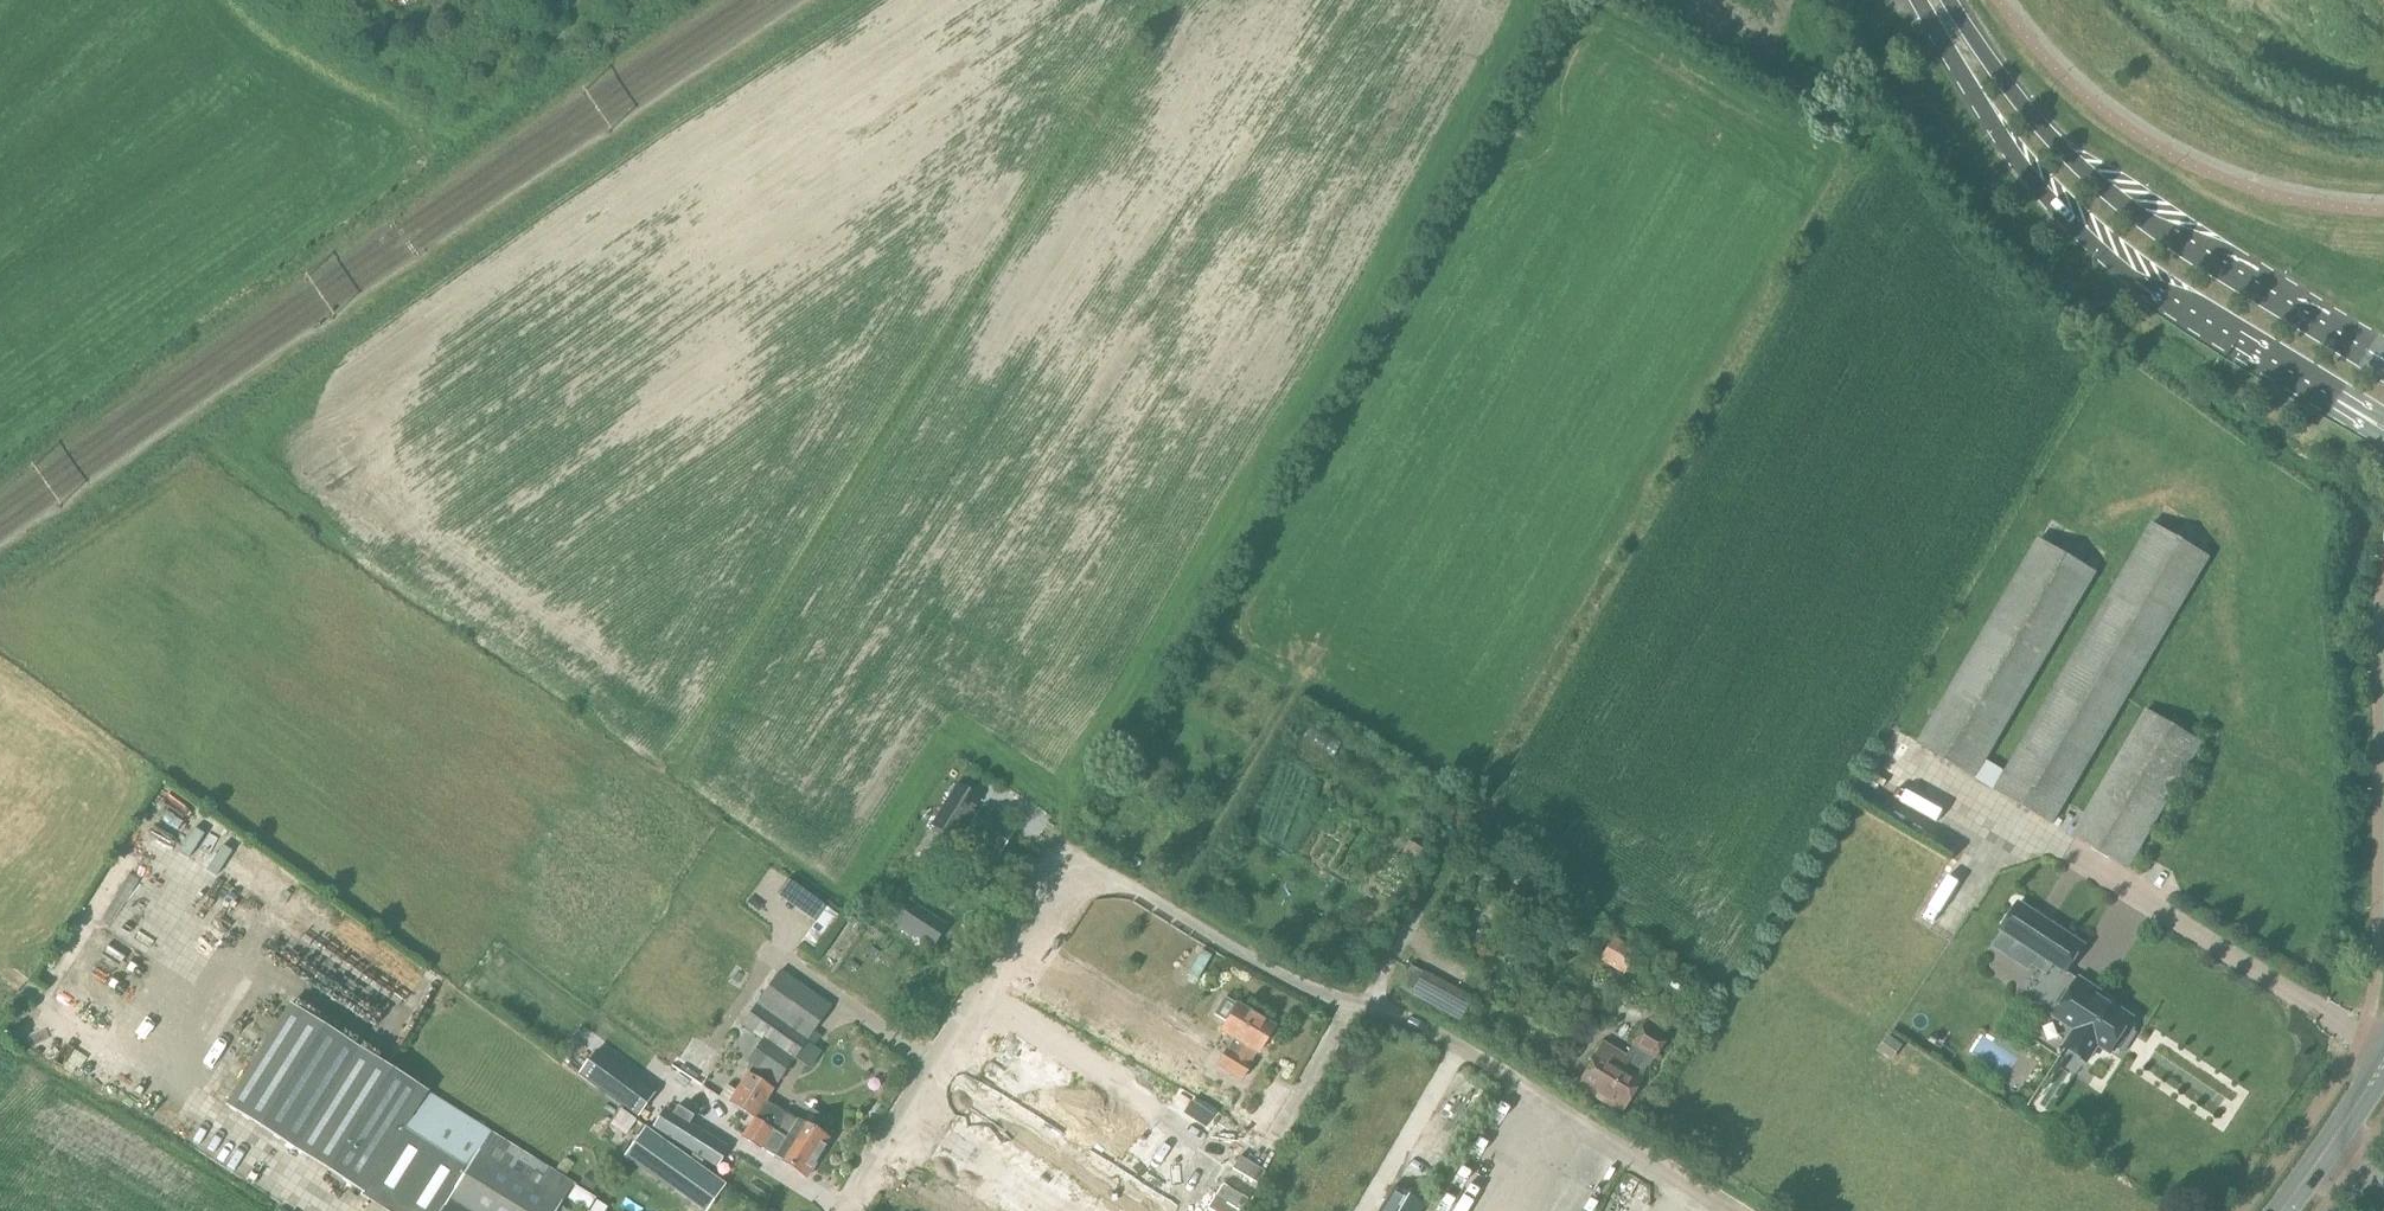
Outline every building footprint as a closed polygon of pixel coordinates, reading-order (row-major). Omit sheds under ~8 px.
[(2207,559),(2149,525),(1995,787),(2053,821),(2207,559)] [(2091,577),(2034,544),(1917,742),(1975,776),(2091,577)] [(1928,707),(1940,682),(1928,676),(1916,702),(1928,707)] [(2201,743),(2146,711),(2075,835),(2130,866),(2201,743)] [(1903,781),(1914,768),(1888,746),(1877,759),(1903,781)] [(979,816),(970,810),(979,799),(956,784),(931,825),(954,840),(962,827),(969,832),(965,838),(981,850),(984,844),(998,853),(1012,833),(1003,826),(1005,822),(983,809),(979,816)] [(766,919),(801,881),(787,869),(752,907),(766,919)] [(153,900),(221,939),(229,925),(162,886),(153,900)] [(910,899),(894,923),(932,948),(948,924),(910,899)] [(2062,976),(2084,944),(2017,899),(1996,931),(2062,976)] [(1613,937),(1599,960),(1622,975),(1637,952),(1613,937)] [(1420,968),(1409,992),(1458,1017),(1471,994),(1420,968)] [(813,1031),(831,1005),(780,970),(755,1004),(742,1023),(754,1032),(755,1031),(764,1038),(745,1066),(776,1083),(805,1042),(813,1031)] [(2109,1055),(2134,1017),(2113,1004),(2115,1000),(2080,977),(2053,1018),(2072,1031),(2063,1046),(2088,1063),(2099,1048),(2109,1055)] [(416,985),(411,1001),(425,1004),(429,988),(416,985)] [(1216,1063),(1241,1079),(1251,1064),(1248,1062),(1255,1052),(1258,1054),(1266,1041),(1270,1040),(1274,1034),(1272,1029),(1274,1026),(1225,996),(1215,1014),(1226,1021),(1220,1031),(1231,1038),(1216,1063)] [(572,1182),(290,1002),(224,1104),(362,1192),(360,1195),(385,1210),(396,1210),(431,1162),(462,1182),(444,1210),(554,1210),(572,1182)] [(1168,1009),(1161,1020),(1174,1029),(1181,1017),(1168,1009)] [(1651,1058),(1664,1036),(1642,1023),(1629,1045),(1622,1055),(1605,1044),(1577,1087),(1621,1112),(1641,1077),(1640,1076),(1651,1058)] [(813,1031),(805,1042),(812,1046),(820,1035),(813,1031)] [(662,1058),(651,1074),(692,1100),(703,1085),(708,1077),(663,1047),(657,1055),(662,1058)] [(596,1051),(579,1074),(637,1116),(654,1093),(596,1051)] [(728,1086),(721,1096),(729,1101),(755,1118),(772,1129),(787,1138),(787,1139),(819,1159),(831,1140),(825,1137),(832,1125),(808,1109),(801,1121),(798,1120),(797,1122),(782,1112),(782,1113),(765,1102),(772,1090),(747,1074),(736,1091),(728,1086)] [(1064,1090),(1040,1127),(1106,1171),(1131,1133),(1107,1118),(1111,1113),(1085,1096),(1082,1101),(1064,1090)] [(665,1109),(654,1127),(712,1164),(723,1146),(689,1124),(694,1116),(678,1106),(672,1114),(665,1109)] [(807,1178),(819,1159),(787,1139),(787,1138),(772,1129),(755,1118),(743,1137),(760,1148),(761,1147),(775,1156),(775,1157),(807,1178)] [(1446,1202),(1470,1150),(1458,1144),(1434,1196),(1446,1202)] [(430,1165),(408,1205),(418,1210),(441,1171),(430,1165)] [(586,1173),(581,1182),(594,1191),(599,1181),(586,1173)] [(687,1200),(704,1210),(721,1183),(704,1173),(687,1200)] [(1421,1205),(1392,1189),(1379,1210),(1417,1210),(1421,1205)]
